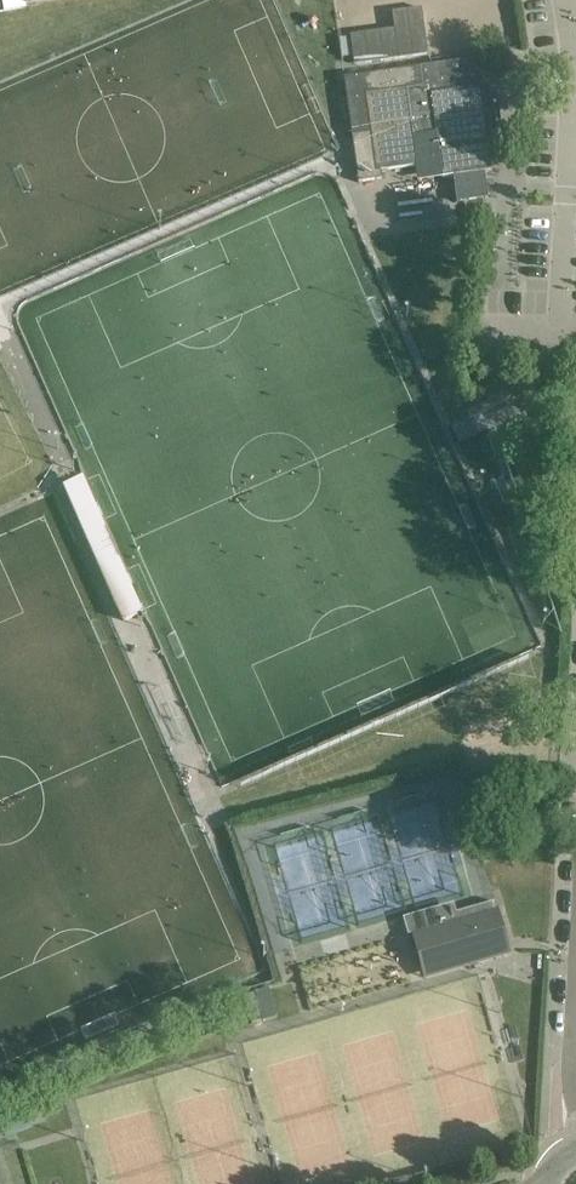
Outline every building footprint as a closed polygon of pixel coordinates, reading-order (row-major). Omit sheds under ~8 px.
[(354,65),(428,55),(422,8),(391,12),(394,28),(350,34),(354,65)] [(381,180),(380,170),(416,165),(412,137),(435,133),(438,153),(440,153),(444,178),(453,177),(457,202),(487,198),(484,172),(490,172),(487,147),(493,146),(481,58),(343,77),(358,183),(381,180)] [(481,214),(482,223),(491,221),(490,213),(481,214)] [(82,477),(63,486),(123,622),(143,613),(82,477)] [(497,819),(497,833),(517,833),(517,819),(497,819)] [(496,908),(412,933),(421,965),(461,954),(464,966),(509,953),(496,908)]
